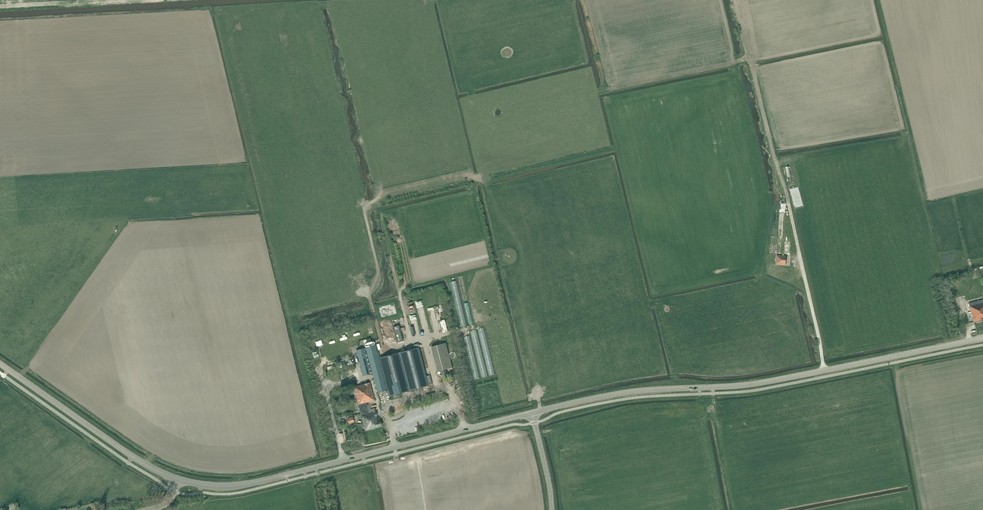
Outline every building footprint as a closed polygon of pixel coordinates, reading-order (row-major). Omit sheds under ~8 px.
[(776,255),(776,265),(786,265),(786,256),(779,255),(776,255)] [(971,281),(964,283),(966,290),(973,288),(971,281)] [(969,303),(971,312),(974,322),(978,321),(982,320),(982,300),(969,303)] [(403,341),(399,326),(393,327),(398,342),(403,341)] [(446,343),(432,347),(438,371),(446,369),(447,371),(453,370),(446,343)] [(376,345),(357,350),(363,376),(372,373),(377,392),(383,391),(388,389),(390,396),(395,395),(418,389),(429,385),(425,370),(419,347),(380,357),(376,345)] [(354,387),(362,415),(366,431),(382,427),(381,421),(378,421),(375,408),(372,409),(373,413),(369,414),(366,403),(375,400),(370,383),(354,387)]
